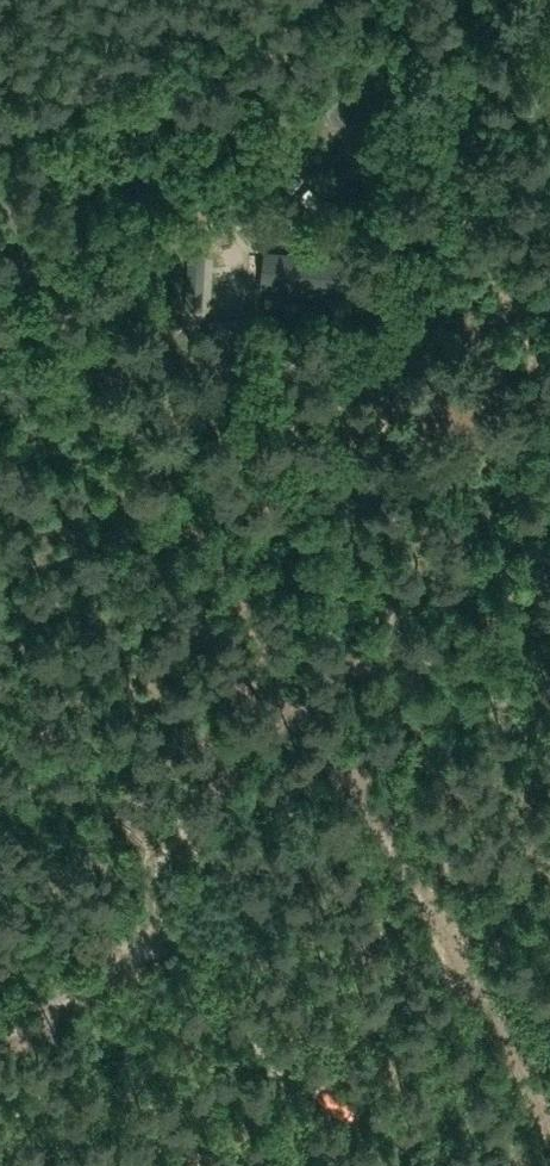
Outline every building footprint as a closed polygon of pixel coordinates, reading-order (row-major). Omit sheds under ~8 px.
[(301,181),(293,175),(286,183),(293,190),(301,181)] [(317,195),(309,188),(301,197),(309,204),(317,195)] [(214,214),(217,225),(265,209),(262,199),(214,214)] [(346,260),(280,254),(276,285),(343,292),(346,260)] [(186,308),(198,308),(201,258),(189,258),(186,308)] [(211,325),(212,337),(262,332),(261,321),(211,325)] [(336,1135),(357,1148),(367,1132),(346,1118),(336,1135)]
